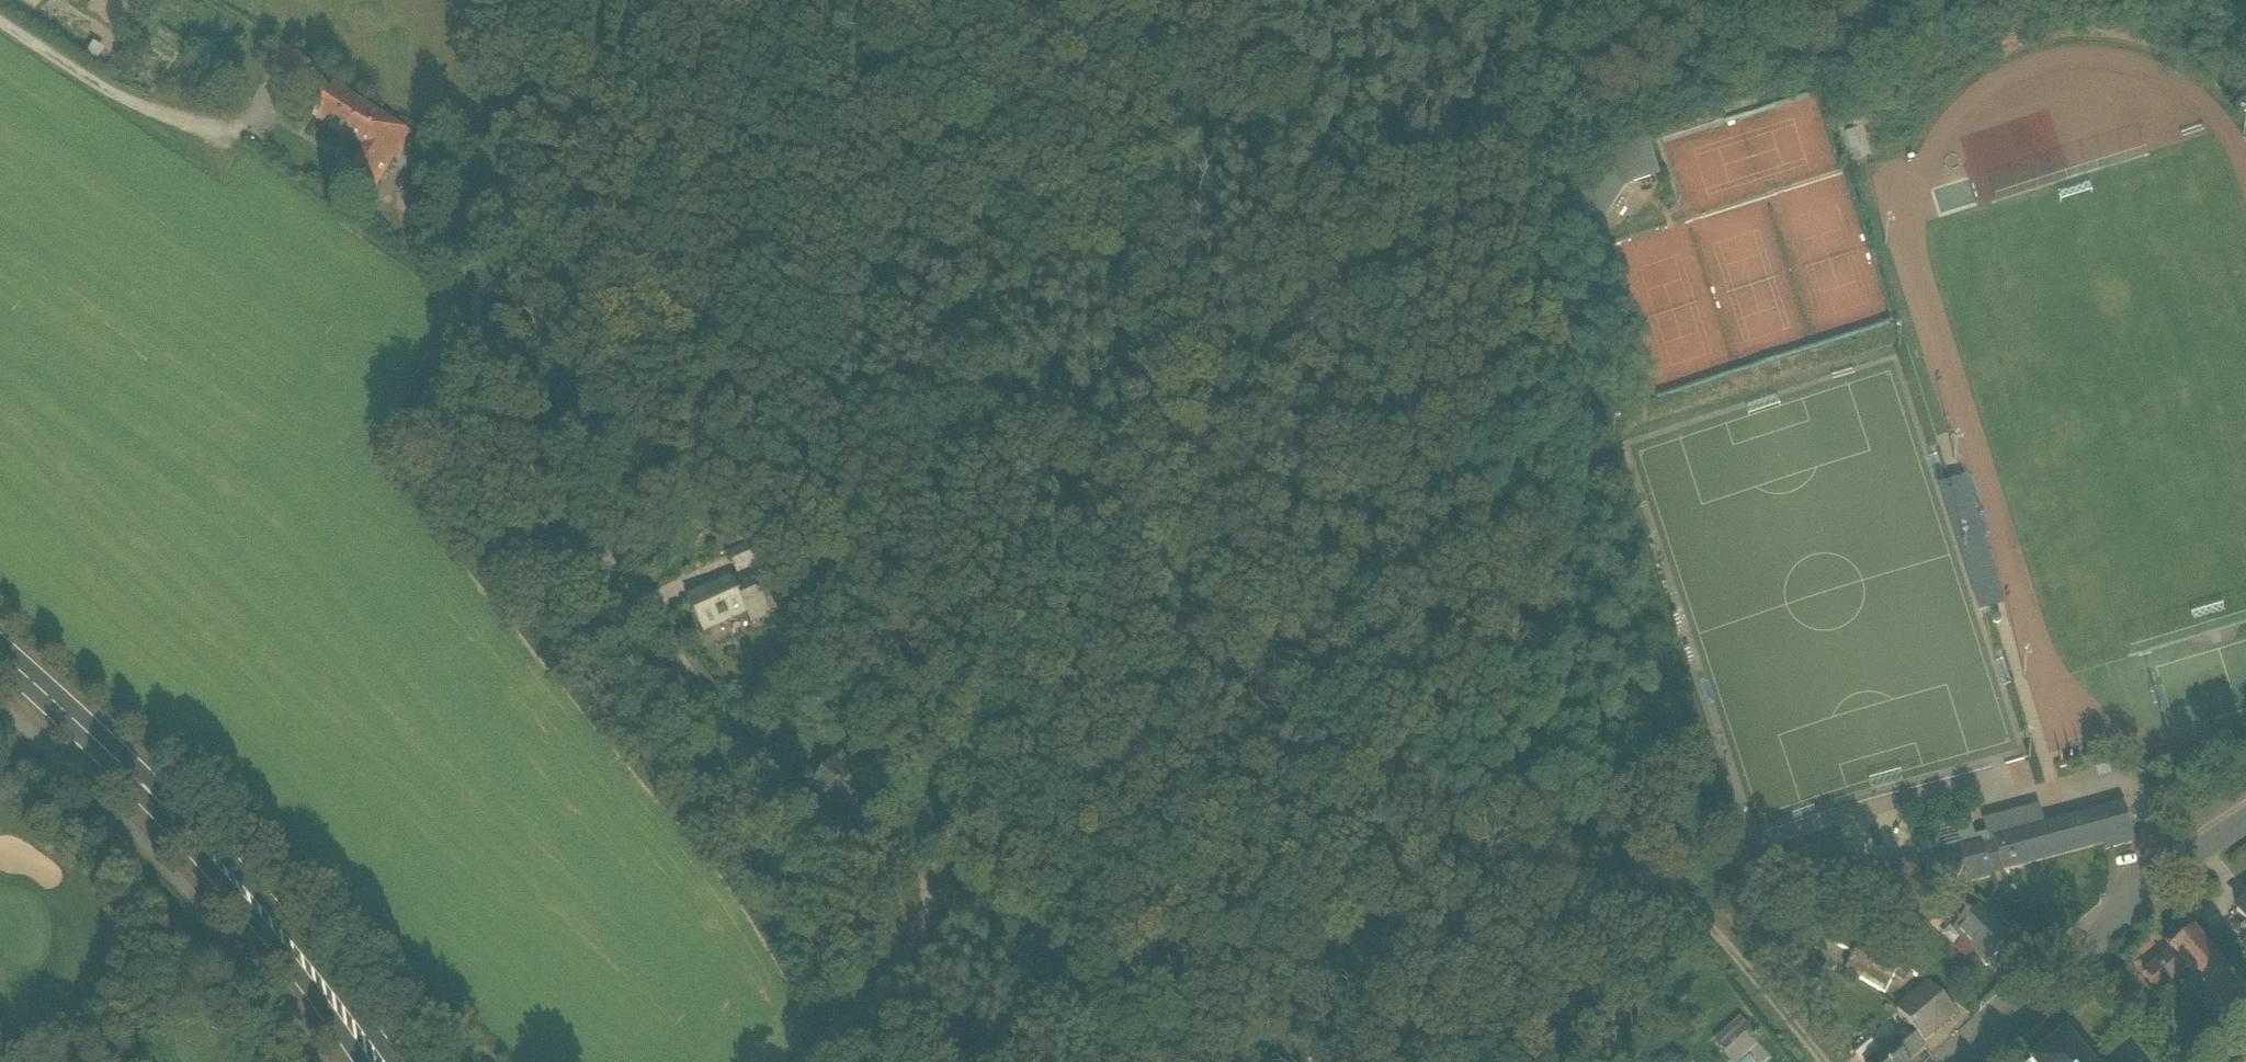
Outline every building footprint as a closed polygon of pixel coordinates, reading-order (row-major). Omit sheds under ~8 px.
[(332,185),(365,206),(397,153),(399,154),(411,136),(334,91),(317,120),(368,151),(356,171),(345,164),(332,185)] [(487,199),(495,202),(499,190),(479,183),(475,195),(487,199)] [(487,199),(475,195),(472,204),(485,209),(487,199)] [(1596,222),(1604,211),(1593,203),(1585,215),(1596,222)] [(750,574),(751,575),(764,569),(753,545),(729,556),(737,574),(747,569),(749,575),(750,574)] [(689,603),(704,635),(746,614),(751,626),(771,617),(751,575),(750,574),(749,575),(733,583),(733,582),(689,603)] [(1995,618),(1992,621),(1994,626),(1998,627),(2001,623),(2000,619),(1995,618)] [(812,791),(842,815),(870,781),(851,766),(843,777),(833,765),(812,791)] [(1994,845),(2003,875),(2104,843),(2105,850),(2135,840),(2124,803),(1993,843),(1994,845)] [(1976,848),(1981,847),(1977,836),(1918,855),(1922,865),(1976,848)] [(2003,877),(2003,875),(1994,845),(1981,849),(1984,858),(1991,881),(2003,877)] [(1922,865),(1932,899),(1991,881),(1984,858),(1978,855),(1976,848),(1922,865)] [(1891,878),(1897,899),(1916,894),(1910,873),(1891,878)] [(2237,909),(2245,920),(2245,902),(2237,909)] [(1977,959),(1986,968),(2009,945),(1977,913),(1968,922),(1967,921),(1953,936),(1977,959)] [(2172,950),(2187,967),(2229,1016),(2245,1002),(2245,993),(2193,931),(2172,950)] [(1829,945),(1855,959),(1863,944),(1835,933),(1829,945)] [(1773,945),(1785,953),(1790,945),(1778,937),(1773,945)] [(1883,994),(1885,995),(1902,964),(1863,944),(1855,959),(1846,973),(1883,994)] [(2160,990),(2187,967),(2172,950),(2145,973),(2160,990)] [(1898,1012),(1924,1041),(1955,1013),(1929,984),(1898,1012)] [(1740,1016),(1731,1024),(1740,1034),(1749,1026),(1740,1016)] [(1731,1024),(1717,1037),(1726,1047),(1740,1034),(1731,1024)] [(1906,1061),(1907,1061),(1925,1046),(1915,1035),(1912,1037),(1906,1031),(1891,1044),(1906,1061)] [(2066,1034),(2034,1061),(2090,1061),(2066,1034)] [(1859,1061),(1871,1061),(1881,1053),(1871,1042),(1854,1057),(1859,1061)] [(1891,1044),(1881,1053),(1871,1061),(1906,1061),(1891,1044)]
